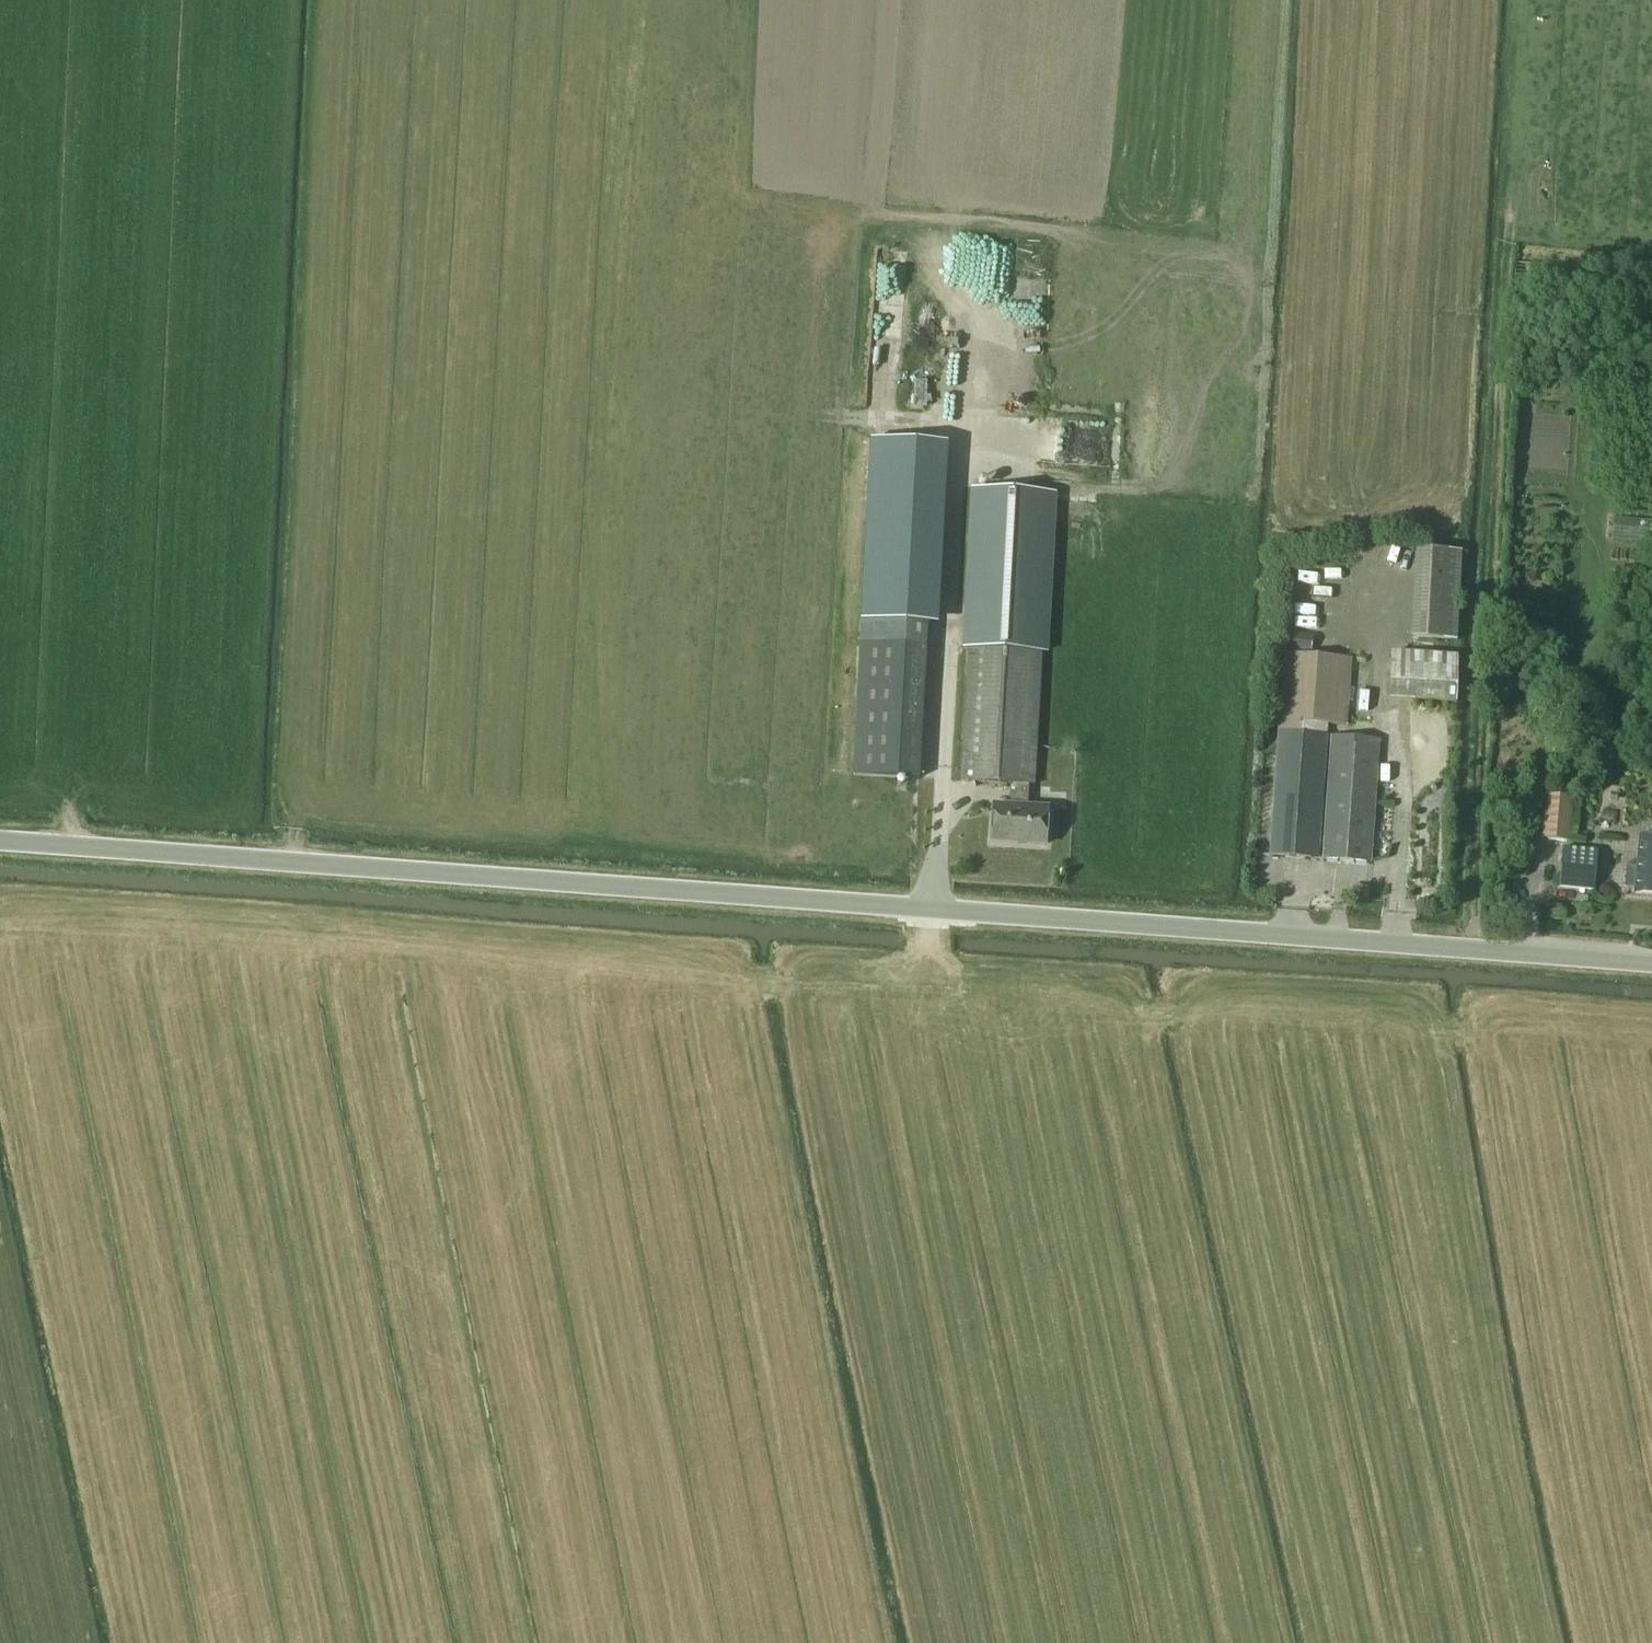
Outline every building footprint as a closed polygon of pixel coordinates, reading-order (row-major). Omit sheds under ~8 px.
[(1010,806),(995,805),(992,842),(1046,845),(1048,808),(1028,807),(1029,785),(1035,785),(1053,498),(979,495),(960,782),(1011,784),(1010,806)] [(934,514),(868,510),(853,775),(919,779),(934,514)] [(1458,641),(1462,553),(1416,551),(1412,639),(1458,641)] [(1313,637),(1290,633),(1290,635),(1282,634),(1280,646),(1311,650),(1313,637)] [(1391,699),(1456,703),(1459,655),(1394,651),(1391,699)] [(1320,859),(1328,735),(1329,724),(1347,725),(1352,658),(1285,653),(1279,732),(1270,855),(1320,859)] [(1371,862),(1379,741),(1332,738),(1324,859),(1371,862)] [(1037,806),(1065,807),(1066,794),(1037,792),(1037,806)] [(1571,841),(1574,798),(1547,795),(1543,839),(1571,841)] [(1643,835),(1640,869),(1627,868),(1625,885),(1638,886),(1637,894),(1651,895),(1651,836),(1643,835)] [(1597,850),(1563,847),(1560,888),(1593,890),(1597,850)]
